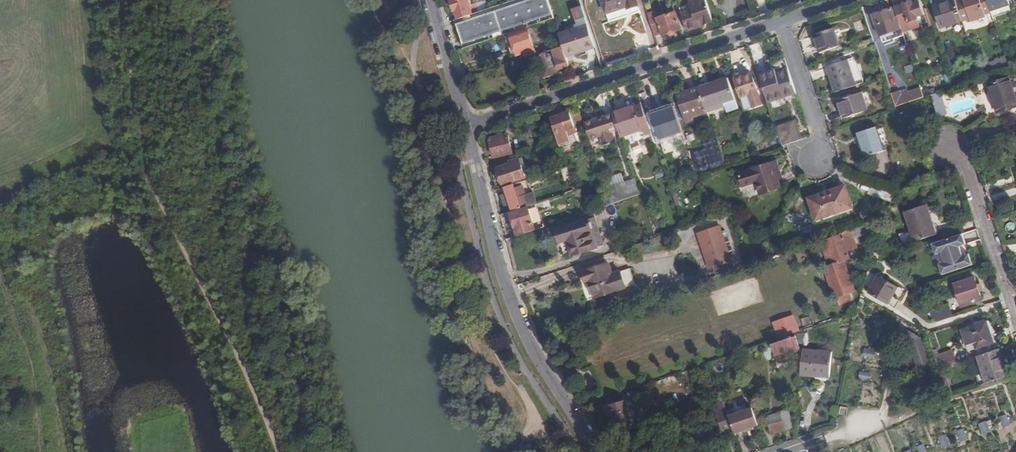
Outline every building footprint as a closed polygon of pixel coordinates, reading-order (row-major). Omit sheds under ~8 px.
[(461,19),(474,14),(469,0),(454,0),(461,19)] [(468,47),(556,19),(550,0),(518,0),(474,14),(461,19),(459,19),(468,47)] [(486,1),(480,2),(479,0),(477,0),(479,9),(487,8),(486,1)] [(608,14),(628,7),(629,9),(639,6),(637,0),(603,0),(608,14)] [(707,0),(694,0),(690,1),(691,4),(681,7),(683,14),(689,30),(706,25),(705,23),(714,20),(707,0)] [(954,0),(953,0),(934,6),(940,28),(961,21),(955,2),(954,0)] [(962,23),(969,20),(970,23),(986,18),(985,16),(991,13),(991,12),(987,0),(959,0),(955,2),(961,21),(962,23)] [(991,12),(1010,6),(1008,0),(987,0),(991,12)] [(913,2),(895,7),(898,17),(902,29),(903,33),(921,27),(918,17),(923,15),(919,2),(913,4),(913,2)] [(589,55),(588,50),(583,52),(582,49),(595,44),(583,7),(574,10),(580,28),(561,34),(565,46),(569,57),(576,54),(578,58),(589,55)] [(902,29),(898,17),(896,17),(893,9),(874,15),(881,36),(902,29)] [(683,30),(677,11),(658,18),(656,10),(648,13),(650,19),(655,36),(663,33),(664,36),(683,30)] [(531,29),(508,35),(514,55),(527,52),(529,55),(537,52),(531,29)] [(904,35),(903,33),(902,29),(881,36),(883,42),(904,35)] [(833,30),(814,37),(819,52),(839,46),(833,30)] [(561,69),(572,65),(569,57),(565,46),(555,50),(556,55),(550,57),(548,52),(538,55),(539,57),(538,60),(539,62),(540,63),(541,63),(542,64),(545,63),(546,68),(544,69),(546,74),(553,72),(554,72),(558,71),(557,68),(560,67),(561,69)] [(827,66),(836,93),(857,86),(848,59),(827,66)] [(508,64),(500,67),(502,75),(511,72),(508,64)] [(571,69),(563,72),(565,79),(573,76),(571,69)] [(775,70),(758,75),(767,103),(784,98),(796,94),(788,70),(777,74),(775,70)] [(751,73),(736,78),(745,109),(762,103),(751,73)] [(988,85),(997,113),(1015,107),(1015,97),(1010,78),(988,85)] [(736,103),(729,79),(715,83),(716,86),(701,91),(707,108),(708,112),(727,106),(729,112),(738,109),(736,103)] [(917,100),(924,97),(921,87),(902,94),(901,90),(892,93),(896,107),(917,100)] [(701,91),(701,88),(678,96),(684,116),(707,108),(701,91)] [(868,92),(862,94),(867,110),(873,107),(868,92)] [(867,110),(862,94),(861,93),(838,100),(844,119),(867,111),(867,110)] [(938,117),(949,114),(943,97),(940,98),(938,93),(932,95),(934,104),(938,117)] [(950,102),(952,113),(973,109),(970,97),(950,102)] [(654,116),(648,118),(654,135),(659,133),(661,136),(683,129),(675,106),(653,113),(654,116)] [(637,107),(615,114),(621,130),(623,137),(636,133),(639,140),(654,135),(648,118),(644,107),(638,109),(637,107)] [(448,109),(435,112),(439,126),(452,122),(448,109)] [(583,110),(574,113),(578,126),(587,123),(583,110)] [(554,118),(562,142),(563,146),(575,142),(570,130),(579,127),(578,126),(574,113),(574,112),(554,118)] [(615,114),(587,123),(593,139),(603,136),(606,145),(616,142),(613,133),(621,130),(615,114)] [(794,121),(776,127),(782,146),(785,145),(801,140),(794,121)] [(570,130),(575,142),(583,139),(579,127),(570,130)] [(876,128),(857,135),(865,158),(884,152),(876,128)] [(509,135),(491,141),(496,159),(515,153),(509,135)] [(694,161),(691,153),(690,151),(675,155),(676,158),(681,173),(683,173),(693,170),(694,169),(691,162),(694,161)] [(507,176),(502,177),(505,186),(527,179),(521,160),(515,162),(515,164),(504,168),(507,176)] [(770,164),(737,175),(742,190),(755,185),(759,199),(779,192),(770,164)] [(570,166),(563,169),(567,180),(571,178),(574,177),(570,166)] [(614,204),(642,195),(637,180),(609,189),(611,195),(612,199),(614,204)] [(504,189),(512,213),(537,204),(533,195),(527,196),(525,192),(530,191),(527,181),(504,189)] [(870,193),(893,201),(897,193),(873,184),(870,193)] [(847,186),(807,199),(815,223),(855,211),(847,186)] [(599,199),(600,203),(589,206),(585,193),(579,194),(586,214),(614,204),(612,199),(611,195),(599,199)] [(929,205),(908,212),(917,241),(938,235),(929,205)] [(513,215),(519,237),(539,230),(531,209),(513,215)] [(600,216),(594,218),(604,246),(610,244),(600,216)] [(604,246),(594,218),(562,229),(566,242),(574,239),(579,254),(604,246)] [(792,228),(780,221),(773,234),(786,240),(792,228)] [(721,225),(697,233),(709,269),(733,261),(721,225)] [(832,246),(828,247),(831,256),(835,255),(844,259),(851,257),(855,256),(854,249),(862,246),(857,228),(830,237),(832,246)] [(909,232),(902,233),(903,242),(911,241),(909,232)] [(964,234),(934,244),(938,254),(944,252),(947,261),(940,263),(944,275),(976,264),(972,253),(964,255),(961,246),(967,244),(964,234)] [(844,259),(829,264),(842,303),(858,298),(856,290),(861,288),(851,257),(844,259)] [(610,261),(581,271),(585,284),(589,283),(594,299),(628,288),(622,269),(614,272),(610,261)] [(903,287),(881,275),(870,292),(893,305),(903,287)] [(976,276),(957,282),(963,303),(983,297),(976,276)] [(948,304),(928,311),(936,321),(952,315),(948,304)] [(988,322),(964,330),(971,350),(995,342),(988,322)] [(876,343),(874,327),(862,329),(863,344),(876,343)] [(791,335),(767,342),(774,363),(788,359),(787,353),(796,351),(791,335)] [(827,350),(798,347),(795,375),(824,379),(827,350)] [(937,355),(941,367),(959,361),(954,348),(937,355)] [(876,351),(864,349),(863,356),(874,358),(876,351)] [(1000,349),(980,356),(989,382),(1009,376),(1000,349)] [(873,373),(861,371),(860,379),(872,381),(873,373)] [(937,389),(951,383),(947,372),(932,378),(937,389)] [(728,402),(719,406),(722,415),(728,413),(727,410),(731,408),(728,402)] [(749,405),(732,411),(734,417),(751,411),(749,405)] [(727,430),(737,426),(734,417),(732,411),(731,408),(727,410),(728,413),(722,415),(727,430)] [(751,411),(734,417),(737,426),(740,434),(749,431),(757,428),(764,426),(758,409),(751,411)] [(792,410),(772,417),(777,433),(798,426),(792,410)] [(1007,414),(999,417),(1003,428),(1011,425),(1007,414)] [(986,422),(979,424),(983,435),(990,433),(986,422)] [(964,429),(956,431),(960,442),(967,440),(964,429)] [(946,435),(938,437),(942,448),(949,446),(946,435)]
